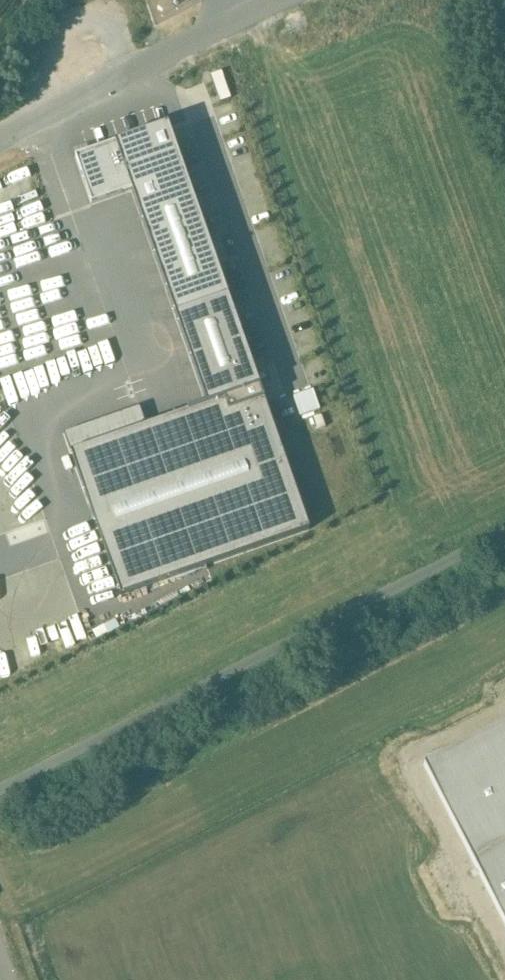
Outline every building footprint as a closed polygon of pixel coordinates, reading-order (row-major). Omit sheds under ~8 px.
[(166,122),(73,154),(90,200),(129,186),(174,310),(226,292),(166,122)] [(226,292),(174,310),(207,404),(259,386),(226,292)] [(259,386),(207,404),(71,453),(121,594),(309,528),(259,386)] [(315,391),(297,398),(304,416),(322,410),(315,391)] [(423,765),(504,925),(504,723),(423,765)]
